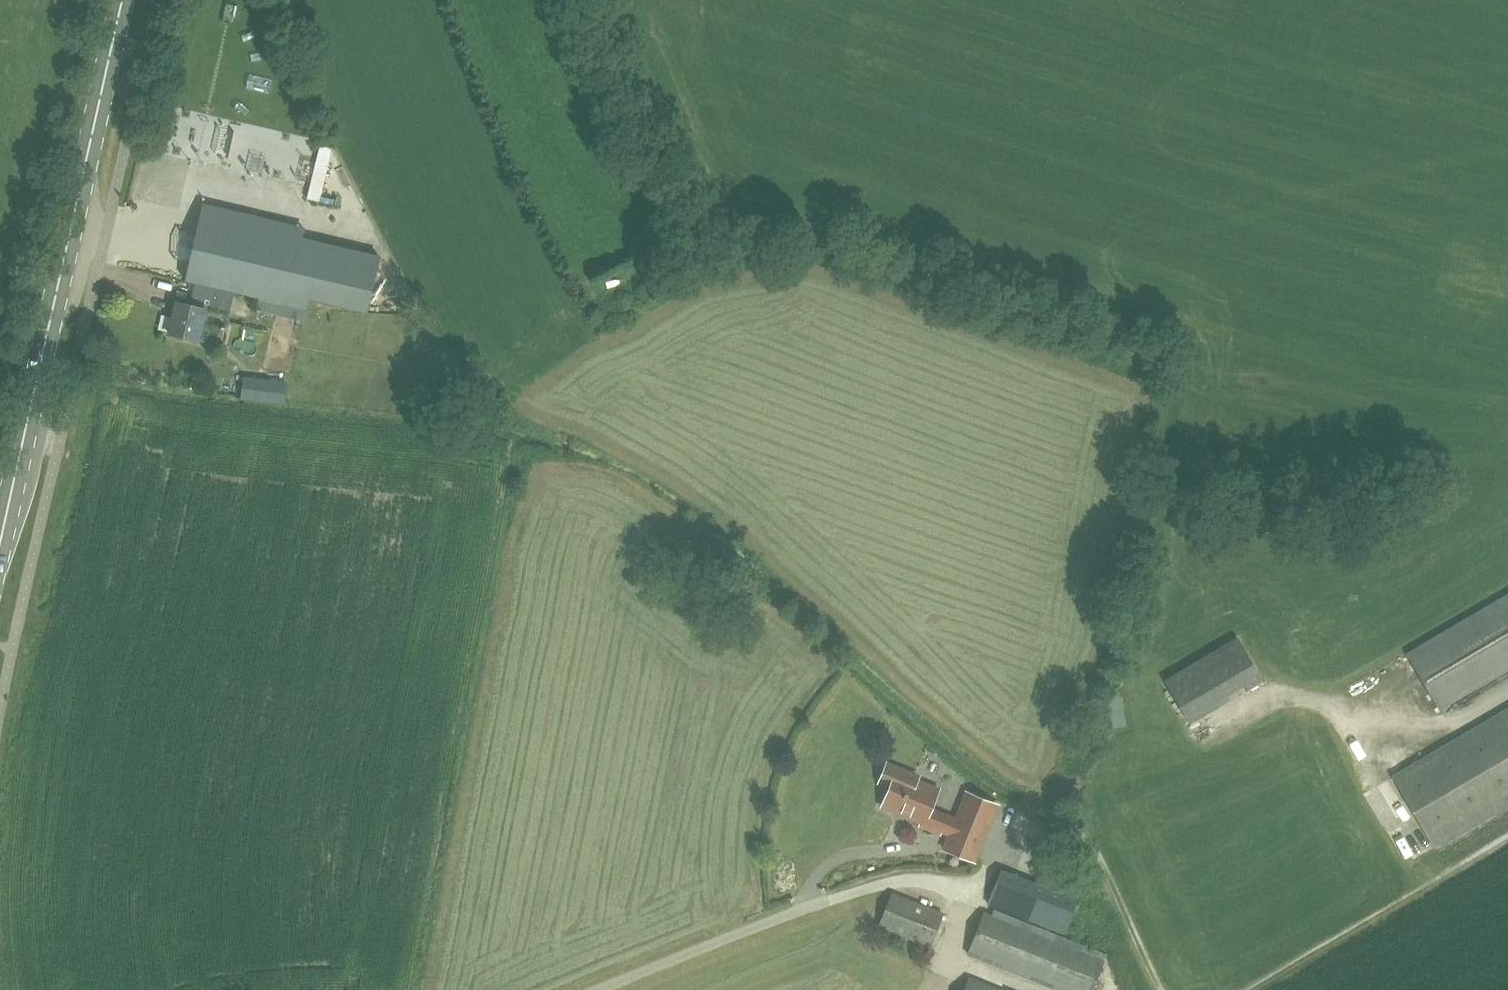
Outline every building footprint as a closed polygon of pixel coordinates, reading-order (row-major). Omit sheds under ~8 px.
[(192,123),(181,121),(179,129),(198,132),(201,111),(194,110),(192,123)] [(308,200),(313,175),(296,171),(290,196),(308,200)] [(201,214),(186,280),(196,282),(210,286),(212,276),(228,280),(225,289),(234,291),(260,297),(278,302),(306,308),(309,297),(367,310),(380,256),(321,242),(201,214)] [(278,219),(277,228),(303,231),(304,222),(278,219)] [(225,329),(234,291),(225,289),(228,280),(212,276),(210,286),(196,282),(191,304),(177,301),(170,333),(199,339),(202,324),(225,329)] [(278,302),(260,297),(257,308),(276,313),(278,302)] [(1406,653),(1439,709),(1507,669),(1507,592),(1406,653)] [(1190,724),(1263,680),(1238,635),(1164,678),(1190,724)] [(1391,778),(1432,848),(1507,803),(1507,709),(1391,778)] [(955,815),(931,806),(938,788),(916,780),(918,776),(887,764),(880,782),(891,786),(883,806),(921,821),(919,825),(942,834),(942,832),(947,833),(941,849),(976,863),(1000,804),(965,789),(955,815)] [(1078,899),(1001,869),(987,903),(1064,933),(1078,899)] [(944,913),(892,891),(878,926),(931,946),(944,913)] [(1095,954),(985,910),(967,954),(1056,989),(1093,989),(1105,959),(1095,954)] [(969,976),(963,989),(1005,989),(969,976)]
